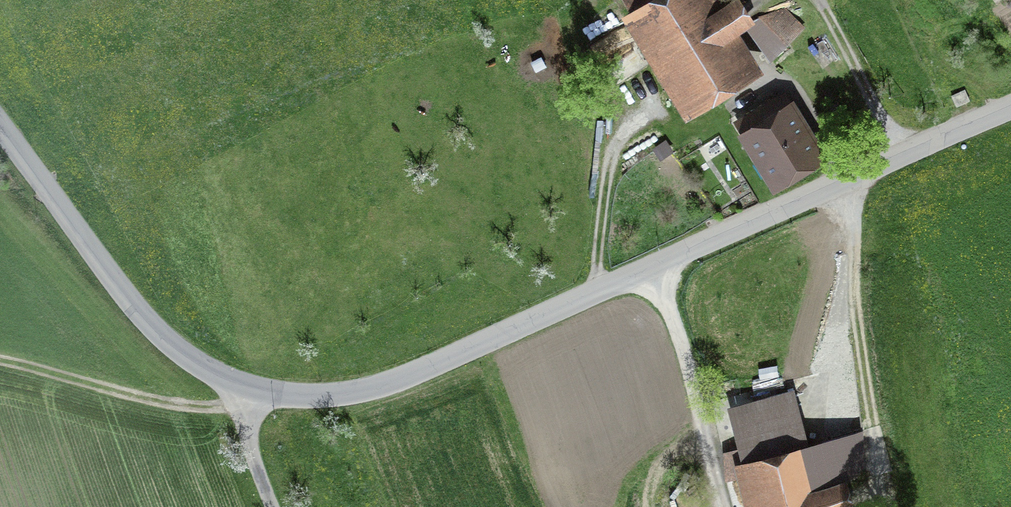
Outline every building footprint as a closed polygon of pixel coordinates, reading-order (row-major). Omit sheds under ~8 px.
[(610,14),(671,119),(754,71),(730,30),(744,22),(731,0),(634,0),(610,14)] [(766,54),(807,34),(792,1),(750,21),(766,54)] [(785,100),(730,130),(764,193),(819,162),(785,100)] [(791,390),(719,408),(731,454),(802,436),(791,390)] [(726,461),(737,506),(825,506),(809,441),(726,461)]
